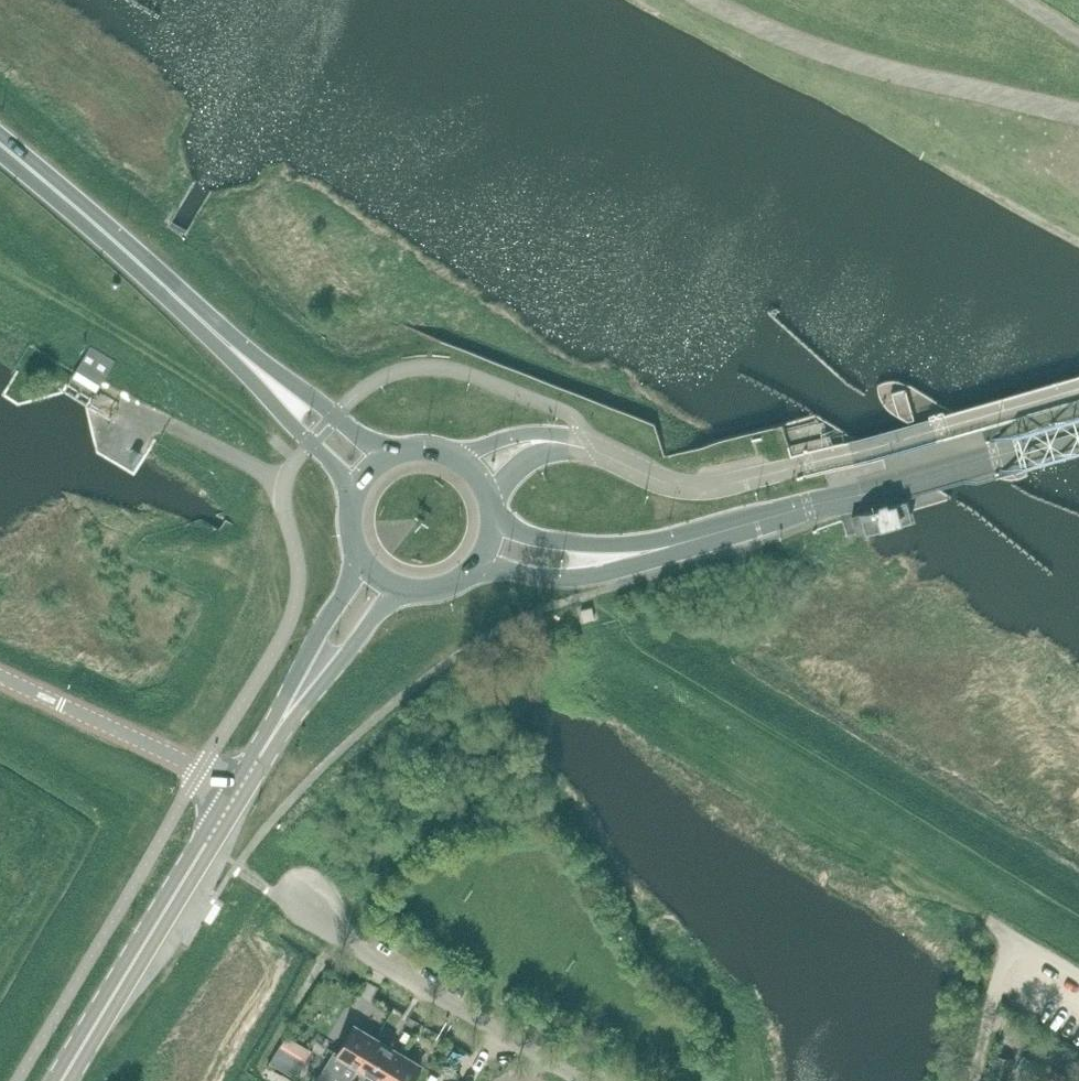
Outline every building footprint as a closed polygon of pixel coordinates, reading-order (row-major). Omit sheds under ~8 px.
[(186,231),(172,222),(71,390),(78,395),(85,399),(186,231)] [(882,403),(889,410),(986,470),(998,478),(1004,479),(1014,479),(1026,477),(1027,468),(1026,462),(1024,457),(1021,453),(1019,449),(1016,446),(914,385),(907,381),(899,379),(891,379),(883,380),(877,383),(877,388),(878,395),(882,403)] [(138,448),(131,460),(138,464),(145,452),(138,448)] [(859,510),(852,512),(857,531),(862,530),(866,529),(867,531),(916,517),(914,509),(914,508),(913,506),(911,507),(908,496),(898,499),(897,499),(870,507),(868,508),(860,510),(859,510)] [(592,607),(582,609),(585,620),(594,617),(592,607)] [(358,1067),(375,1038),(355,1025),(338,1054),(335,1052),(317,1080),(350,1080),(358,1067)] [(285,1034),(276,1049),(301,1063),(310,1048),(286,1035),(285,1034)] [(376,1038),(375,1038),(358,1067),(377,1078),(376,1080),(384,1080),(401,1053),(376,1038)] [(401,1053),(384,1080),(412,1080),(421,1065),(401,1053)]
